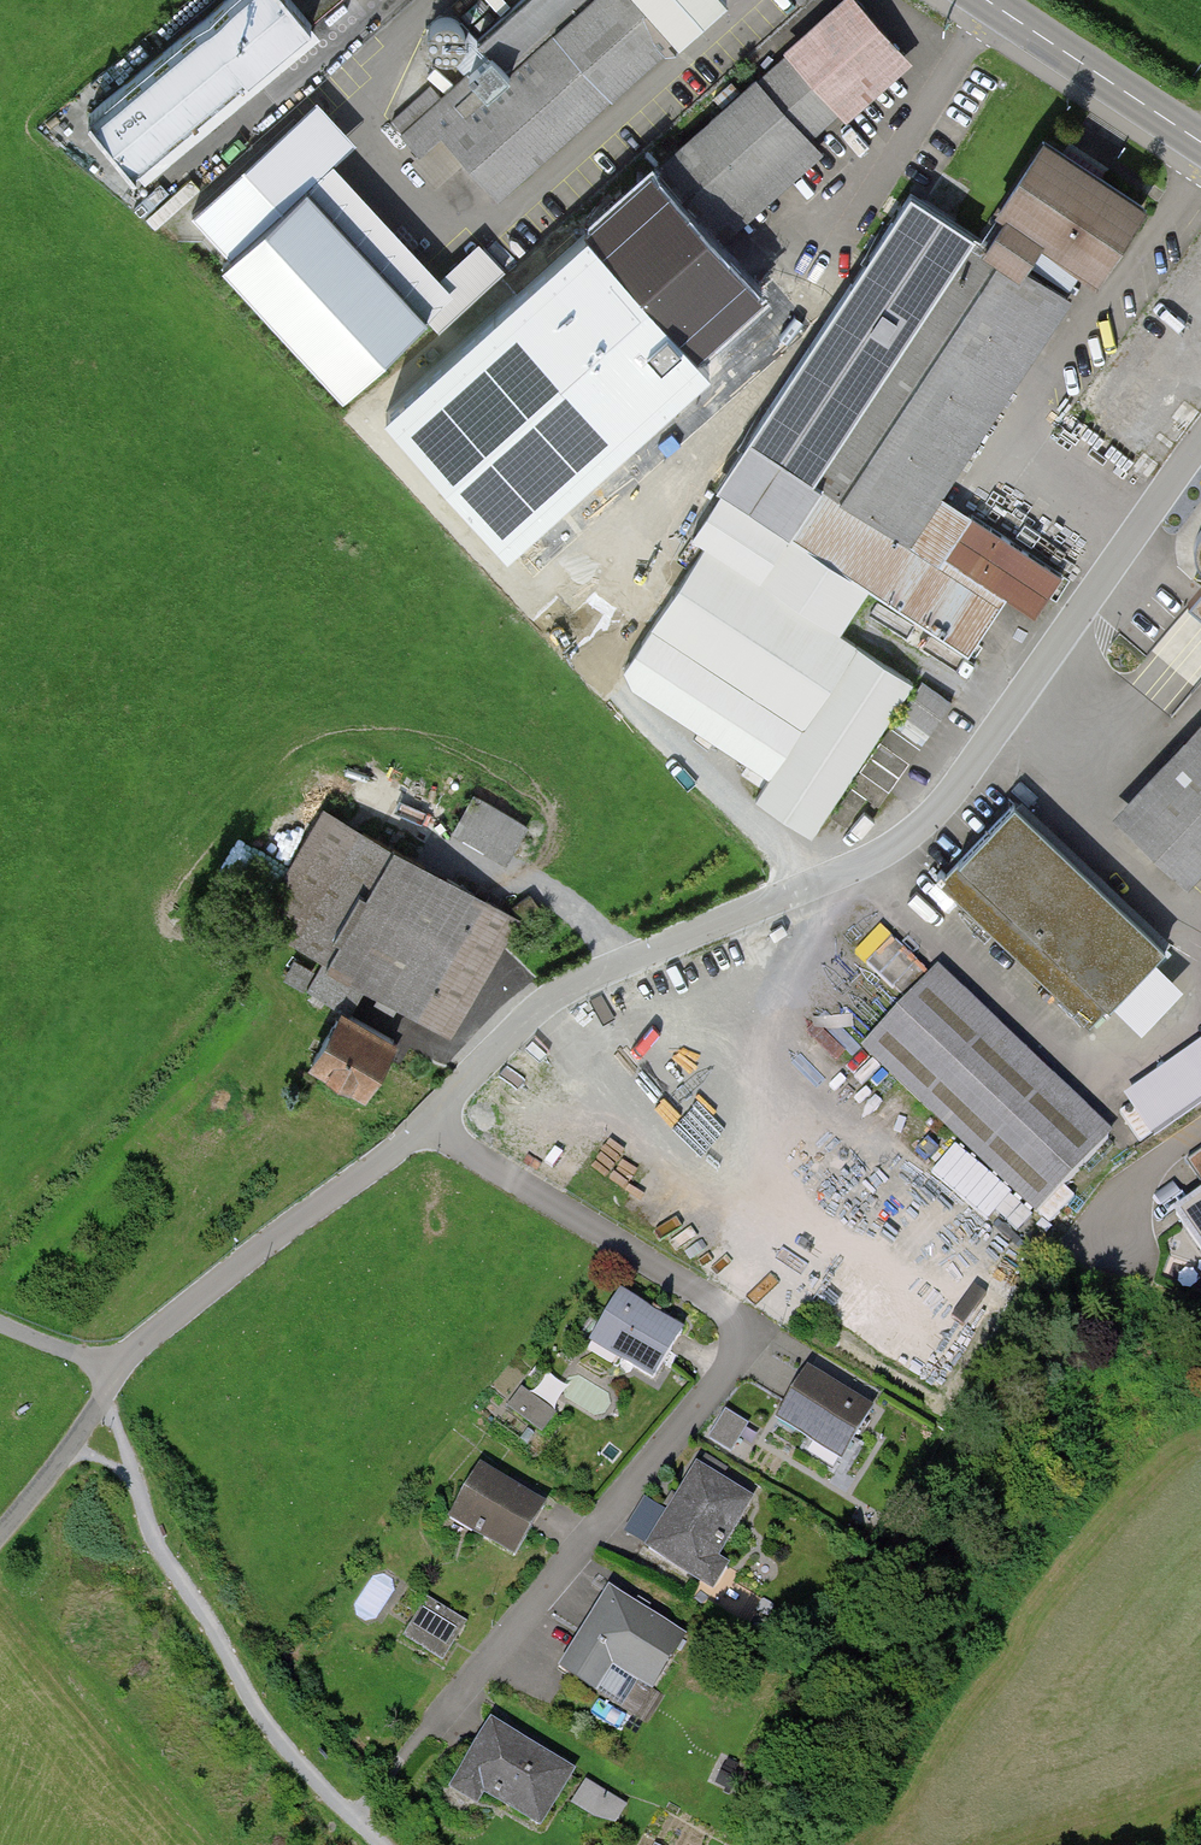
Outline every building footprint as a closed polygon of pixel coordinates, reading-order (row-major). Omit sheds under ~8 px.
[(89,117),(141,178),(350,0),(231,0),(89,117)] [(591,238),(389,416),(512,556),(709,381),(698,366),(771,306),(715,248),(910,65),(853,0),(584,229),(591,238)] [(413,99),(393,117),(421,147),(440,129),(467,158),(501,196),(721,0),(528,0),(413,99)] [(445,57),(455,54),(462,46),(464,37),(461,27),(454,21),(444,18),(435,21),(428,29),(426,38),(429,48),(436,54),(445,57)] [(316,106),(194,219),(233,262),(221,273),(344,407),(430,327),(306,193),(333,168),(355,148),(316,106)] [(467,158),(440,129),(421,147),(411,155),(438,184),(467,158)] [(982,239),(907,190),(716,485),(728,492),(695,543),(714,554),(625,680),(771,780),(757,805),(811,846),(918,684),(849,636),(876,594),(1014,676),(1066,580),(949,495),(1145,205),(1040,140),(982,239)] [(438,282),(333,168),(306,193),(430,327),(438,334),(504,276),(478,247),(438,282)] [(1190,588),(1200,598),(1200,577),(1190,588)] [(946,718),(954,696),(924,685),(915,707),(946,718)] [(1113,812),(1189,883),(1200,871),(1200,720),(1113,812)] [(473,796),(449,833),(501,866),(524,829),(473,796)] [(1168,942),(1015,799),(942,878),(1095,1020),(1168,942)] [(516,918),(314,806),(248,927),(449,1038),(516,918)] [(904,985),(927,959),(896,933),(874,958),(904,985)] [(939,966),(862,1045),(1033,1212),(1110,1134),(939,966)] [(338,997),(304,1055),(361,1087),(394,1029),(338,997)] [(1120,1094),(1148,1135),(1200,1099),(1200,1039),(1120,1094)] [(1193,1160),(1200,1172),(1200,1154),(1193,1160)] [(1169,1209),(1200,1255),(1200,1187),(1169,1209)] [(686,1330),(616,1285),(583,1337),(653,1381),(686,1330)] [(866,1408),(799,1368),(766,1422),(833,1462),(866,1408)] [(556,1414),(520,1389),(507,1407),(543,1432),(556,1414)] [(730,1408),(712,1435),(735,1450),(752,1422),(730,1408)] [(539,1502),(471,1464),(440,1519),(507,1557),(539,1502)] [(689,1467),(639,1552),(708,1593),(725,1564),(714,1558),(748,1501),(689,1467)] [(600,1586),(548,1674),(587,1697),(604,1668),(643,1690),(677,1631),(600,1586)] [(423,1597),(397,1636),(440,1666),(467,1624),(423,1597)] [(442,1790),(470,1806),(477,1795),(533,1828),(568,1771),(484,1720),(442,1790)] [(582,1781),(566,1809),(607,1833),(624,1805),(582,1781)]
